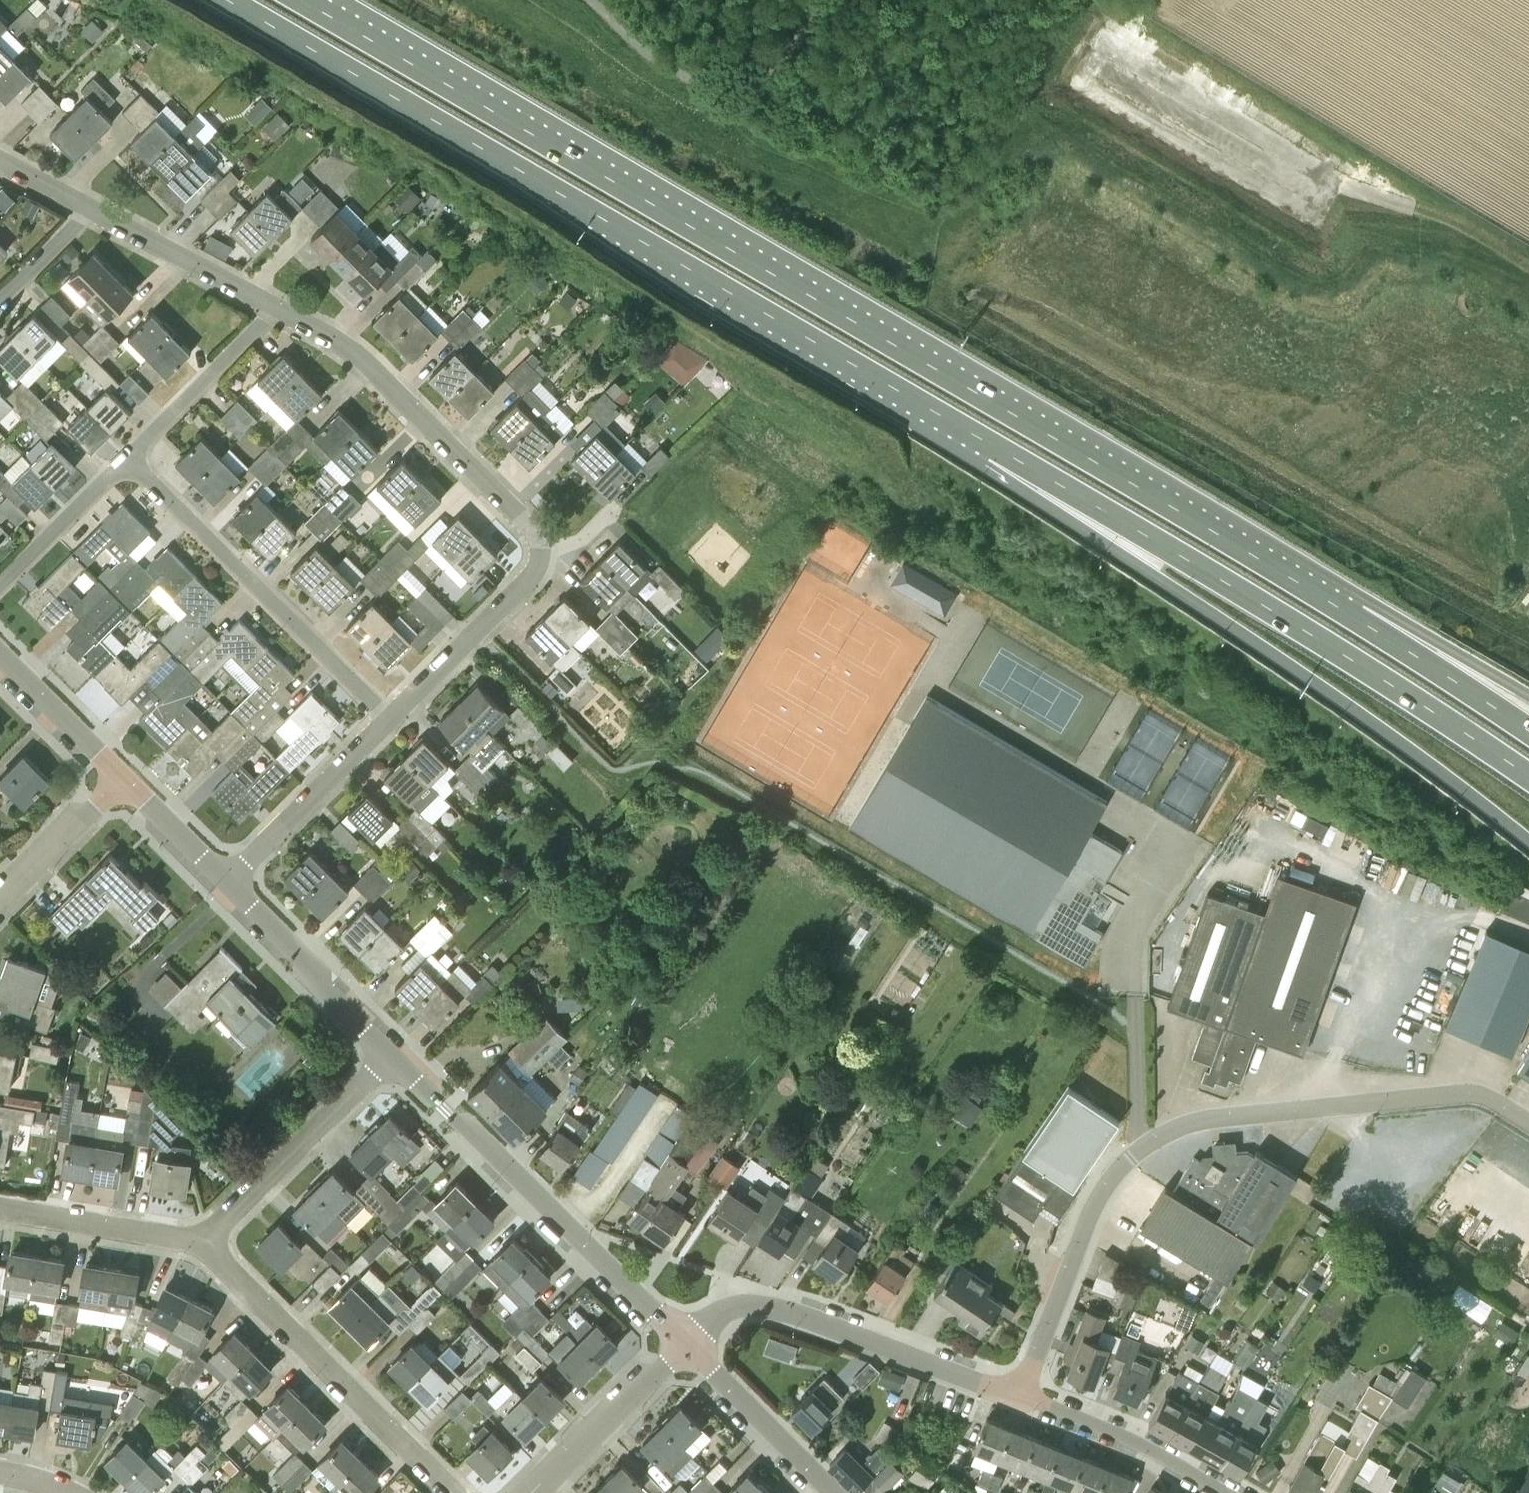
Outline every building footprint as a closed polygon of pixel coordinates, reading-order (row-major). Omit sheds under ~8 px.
[(13,56),(26,44),(17,36),(47,6),(41,0),(36,0),(9,27),(7,26),(0,33),(0,70),(13,56)] [(7,26),(8,24),(0,15),(0,33),(7,26)] [(84,27),(95,39),(104,30),(92,18),(84,27)] [(135,39),(142,45),(147,39),(141,33),(135,39)] [(0,70),(0,93),(7,101),(32,76),(13,56),(0,70)] [(144,63),(139,58),(131,66),(136,71),(144,63)] [(69,114),(94,139),(113,120),(104,111),(117,99),(95,76),(83,88),(96,100),(94,102),(88,96),(69,114)] [(30,112),(48,94),(39,85),(21,103),(30,112)] [(132,121),(151,103),(141,93),(123,111),(132,121)] [(48,94),(30,112),(39,121),(57,103),(48,94)] [(262,96),(252,106),(263,116),(272,107),(262,96)] [(150,159),(186,123),(167,103),(159,111),(151,103),(132,121),(142,130),(132,141),(150,159)] [(278,111),(267,122),(280,135),(291,124),(278,111)] [(75,158),(94,139),(69,114),(51,133),(75,158)] [(205,141),(196,132),(205,123),(196,114),(186,123),(150,159),(169,178),(193,153),(205,141)] [(346,149),(333,145),(331,154),(343,158),(346,149)] [(193,153),(169,178),(187,196),(212,171),(193,153)] [(231,168),(213,187),(201,200),(210,209),(240,177),(231,168)] [(303,201),(315,189),(303,177),(291,190),(303,201)] [(409,211),(423,197),(406,182),(393,196),(409,211)] [(4,187),(0,191),(0,206),(4,210),(15,200),(4,187)] [(228,190),(209,209),(219,219),(238,200),(228,190)] [(248,211),(273,236),(302,208),(283,190),(274,199),(267,192),(248,211)] [(311,217),(329,199),(326,196),(320,190),(302,208),(311,217)] [(429,195),(424,204),(432,209),(437,199),(429,195)] [(40,204),(28,198),(24,207),(36,213),(40,204)] [(329,256),(354,230),(335,212),(339,208),(329,199),(311,217),(320,227),(310,237),(329,256)] [(254,254),(273,236),(248,211),(230,229),(254,254)] [(347,274),(372,248),(354,230),(329,256),(347,274)] [(496,236),(488,230),(479,242),(487,248),(496,236)] [(233,244),(223,240),(217,253),(226,258),(233,244)] [(402,274),(416,261),(422,255),(413,246),(399,260),(381,241),(373,249),(372,248),(347,274),(365,293),(391,268),(391,267),(394,265),(402,274)] [(71,246),(63,255),(70,261),(78,253),(71,246)] [(416,261),(425,271),(426,272),(437,261),(427,250),(422,255),(416,261)] [(113,273),(93,253),(70,277),(89,296),(113,273)] [(405,290),(425,271),(416,261),(402,274),(396,281),(405,290)] [(532,265),(522,276),(528,282),(539,271),(532,265)] [(109,316),(132,292),(113,273),(89,296),(109,316)] [(391,339),(417,313),(427,303),(410,286),(400,296),(399,295),(373,321),(391,339)] [(577,299),(568,291),(561,300),(570,307),(577,299)] [(62,326),(72,316),(52,295),(41,305),(62,326)] [(471,317),(480,326),(490,317),(480,308),(476,312),(471,317)] [(447,339),(470,316),(463,309),(440,332),(447,339)] [(612,316),(605,310),(601,315),(609,321),(612,316)] [(142,361),(147,356),(172,331),(152,312),(128,336),(122,341),(142,361)] [(417,313),(391,339),(411,360),(438,334),(417,313)] [(12,334),(36,358),(57,338),(33,314),(12,334)] [(470,316),(447,339),(458,349),(480,326),(470,316)] [(102,324),(91,335),(82,344),(91,353),(111,333),(102,324)] [(172,331),(147,356),(167,375),(191,351),(172,331)] [(81,363),(91,353),(82,344),(73,336),(70,333),(61,342),(81,363)] [(111,333),(91,353),(100,362),(104,358),(120,342),(111,333)] [(36,358),(12,334),(0,346),(0,358),(18,376),(36,358)] [(678,336),(660,360),(691,383),(709,358),(678,336)] [(447,396),(473,369),(455,351),(428,377),(447,396)] [(513,387),(533,368),(541,360),(533,351),(524,359),(504,379),(513,387)] [(131,411),(111,391),(119,382),(106,368),(100,362),(91,353),(81,363),(106,388),(86,408),(110,432),(131,411)] [(276,400),(302,374),(283,355),(257,381),(276,400)] [(100,362),(106,368),(110,364),(104,358),(100,362)] [(534,420),(545,413),(551,407),(532,387),(542,377),(533,368),(513,387),(522,396),(490,427),(508,446),(534,420)] [(473,369),(447,396),(467,416),(494,390),(473,369)] [(129,374),(120,383),(140,402),(149,393),(129,374)] [(302,374),(276,400),(296,420),(297,420),(322,394),(302,374)] [(34,411),(44,401),(23,380),(13,390),(34,411)] [(606,390),(615,399),(625,389),(615,380),(606,390)] [(631,396),(625,389),(615,399),(621,406),(631,396)] [(26,419),(34,411),(13,390),(5,398),(26,419)] [(594,420),(615,399),(606,390),(602,393),(585,410),(594,420)] [(665,403),(658,395),(646,406),(653,414),(665,403)] [(590,478),(616,453),(625,443),(607,424),(613,418),(620,412),(624,408),(621,406),(615,399),(594,420),(602,428),(570,459),(590,478)] [(34,411),(54,431),(64,421),(44,401),(34,411)] [(229,410),(249,429),(257,420),(238,401),(229,410)] [(91,450),(110,432),(86,408),(67,426),(91,450)] [(239,439),(249,429),(229,410),(220,419),(239,439)] [(46,439),(54,431),(34,411),(26,419),(46,439)] [(333,456),(359,430),(340,411),(314,437),(333,456)] [(534,420),(508,446),(528,467),(563,432),(545,413),(534,420)] [(267,448),(276,456),(295,438),(305,428),(297,420),(296,420),(286,429),(267,448)] [(285,465),(314,437),(305,428),(295,438),(276,456),(285,465)] [(359,430),(333,456),(352,475),(378,449),(359,430)] [(0,448),(0,461),(6,466),(22,449),(9,437),(0,448)] [(195,482),(220,456),(201,437),(175,463),(195,482)] [(30,463),(54,487),(74,467),(51,443),(30,463)] [(649,475),(669,456),(660,447),(640,466),(649,475)] [(248,467),(256,476),(276,456),(267,448),(248,467)] [(616,453),(590,478),(609,498),(635,472),(616,453)] [(220,456),(195,482),(214,502),(240,476),(220,456)] [(285,465),(276,456),(256,476),(265,485),(285,465)] [(395,504),(421,478),(402,459),(376,485),(395,504)] [(12,481),(8,477),(0,485),(0,486),(8,494),(18,504),(26,496),(36,506),(54,487),(30,463),(12,481)] [(421,478),(395,504),(415,524),(441,499),(421,478)] [(251,538),(277,512),(266,501),(274,493),(265,485),(231,519),(251,538)] [(331,512),(351,494),(342,485),(323,504),(331,512)] [(8,514),(18,525),(28,515),(18,504),(8,494),(0,502),(0,522),(8,514)] [(331,512),(341,522),(360,503),(351,494),(331,512)] [(108,589),(138,561),(129,552),(151,530),(123,502),(72,553),(85,566),(106,545),(120,559),(112,567),(109,564),(96,577),(99,580),(108,589)] [(312,532),(331,512),(323,504),(304,523),(312,532)] [(277,512),(251,538),(270,557),(296,532),(277,512)] [(321,541),(341,522),(331,512),(312,532),(321,541)] [(451,560),(477,534),(459,515),(432,542),(451,560)] [(477,534),(451,560),(471,581),(497,555),(477,534)] [(387,568),(397,578),(429,545),(420,537),(407,550),(387,568)] [(387,568),(407,550),(398,540),(379,560),(387,568)] [(634,595),(653,575),(654,575),(651,572),(645,566),(620,540),(599,561),(625,587),(634,595)] [(310,591),(336,565),(316,545),(290,572),(310,591)] [(173,597),(195,574),(167,547),(158,556),(156,555),(148,564),(149,565),(146,569),(138,561),(108,589),(130,611),(159,583),(173,597)] [(67,584),(85,566),(72,553),(22,602),(50,630),(72,609),(81,618),(108,589),(99,580),(81,598),(67,584)] [(957,590),(902,559),(889,581),(944,613),(957,590)] [(368,588),(387,568),(379,560),(360,580),(368,588)] [(607,605),(625,587),(599,561),(581,579),(607,605)] [(654,575),(653,575),(675,598),(683,590),(685,588),(660,563),(651,572),(654,575)] [(355,584),(336,565),(310,591),(329,611),(355,584)] [(377,597),(397,578),(387,568),(368,588),(377,597)] [(430,583),(445,597),(458,584),(444,569),(430,583)] [(181,661),(211,633),(201,624),(205,620),(207,623),(214,616),(212,613),(223,602),(195,574),(173,597),(174,598),(166,606),(179,619),(159,639),(181,661)] [(483,584),(473,593),(479,599),(489,589),(483,584)] [(416,597),(444,625),(453,616),(426,587),(416,597)] [(103,638),(130,611),(108,589),(81,618),(89,626),(85,629),(77,638),(76,638),(67,647),(95,675),(117,653),(103,638)] [(545,617),(570,642),(591,621),(566,596),(545,617)] [(435,634),(444,625),(416,597),(407,606),(425,624),(435,634)] [(365,646),(391,620),(372,602),(346,628),(365,646)] [(628,644),(637,636),(611,610),(602,619),(628,644)] [(552,660),(557,665),(558,664),(563,669),(581,652),(576,647),(570,642),(545,617),(527,635),(552,660)] [(245,669),(267,647),(239,619),(230,629),(228,627),(220,634),(222,636),(218,640),(211,633),(181,661),(181,662),(202,683),(231,654),(245,669)] [(621,652),(628,644),(602,619),(594,628),(619,654),(621,652)] [(385,667),(410,642),(411,641),(410,639),(391,620),(365,646),(385,667)] [(435,634),(425,624),(419,631),(410,639),(411,641),(410,642),(419,651),(435,634)] [(707,636),(695,648),(709,662),(721,649),(707,636)] [(181,662),(181,661),(159,639),(131,666),(117,653),(95,675),(122,702),(132,693),(141,685),(140,684),(144,681),(153,690),(181,662)] [(634,650),(628,644),(621,652),(627,658),(630,655),(634,650)] [(253,733),(281,705),(273,696),(277,693),(279,695),(288,687),(285,684),(295,674),(267,647),(245,669),(259,683),(231,711),(253,733)] [(644,659),(635,650),(634,650),(630,655),(639,664),(641,662),(653,673),(656,670),(644,659)] [(185,700),(202,683),(181,662),(153,690),(160,698),(158,701),(149,710),(148,710),(139,719),(167,747),(199,715),(185,700)] [(558,664),(557,665),(549,673),(568,693),(577,684),(563,669),(558,664)] [(551,694),(557,689),(549,681),(544,687),(551,694)] [(485,728),(505,709),(479,683),(460,703),(485,728)] [(312,691),(290,713),(305,728),(276,756),(290,769),(340,719),(312,691)] [(1103,882),(1121,851),(1089,832),(1108,800),(927,694),(848,827),(1029,934),(1084,966),(1102,933),(1080,920),(1098,890),(1091,886),(1096,878),(1103,882)] [(485,728),(460,703),(441,722),(471,753),(464,761),(489,786),(497,777),(478,758),(497,739),(485,728)] [(281,705),(253,733),(262,742),(290,713),(281,705)] [(519,706),(509,715),(533,741),(543,733),(544,731),(519,706)] [(1111,778),(1145,796),(1182,726),(1148,708),(1111,778)] [(225,762),(253,733),(231,711),(213,729),(199,715),(167,747),(194,774),(204,765),(213,757),(212,757),(216,753),(225,762)] [(644,730),(638,724),(629,734),(635,739),(644,730)] [(242,763),(263,743),(262,742),(253,733),(225,762),(233,770),(211,791),(239,820),(290,769),(276,756),(255,777),(242,763)] [(552,743),(543,733),(533,741),(542,751),(552,743)] [(405,758),(435,789),(455,770),(424,739),(405,758)] [(555,744),(547,751),(565,770),(573,762),(555,744)] [(44,777),(22,756),(0,778),(0,781),(21,801),(44,777)] [(439,792),(435,789),(405,758),(385,777),(416,808),(408,817),(427,836),(437,846),(437,845),(444,838),(445,836),(435,827),(420,811),(439,792)] [(480,795),(489,786),(464,761),(455,771),(480,795)] [(509,788),(499,779),(493,785),(503,795),(509,788)] [(374,840),(394,819),(368,794),(348,814),(374,840)] [(399,825),(418,844),(427,836),(408,817),(399,825)] [(350,850),(359,841),(340,822),(331,831),(350,850)] [(418,844),(423,850),(428,854),(437,846),(427,836),(418,844)] [(450,844),(444,838),(437,845),(443,851),(450,844)] [(303,896),(329,870),(310,851),(284,877),(303,896)] [(141,884),(111,854),(50,914),(67,932),(78,921),(83,926),(116,893),(137,914),(132,920),(145,933),(159,918),(147,906),(159,893),(146,880),(141,884)] [(421,869),(413,860),(402,872),(410,880),(421,869)] [(362,892),(382,872),(374,865),(354,884),(362,892)] [(329,870),(303,896),(323,916),(349,890),(329,870)] [(382,872),(362,892),(372,902),(392,882),(382,872)] [(1205,1020),(1191,1059),(1211,1066),(1207,1077),(1227,1083),(1229,1077),(1240,1081),(1256,1037),(1302,1053),(1355,901),(1278,874),(1264,911),(1207,892),(1167,1005),(1205,1020)] [(1528,918),(1528,885),(1513,879),(1502,907),(1528,918)] [(359,951),(384,925),(366,907),(340,932),(359,951)] [(172,911),(164,919),(170,925),(178,917),(172,911)] [(439,928),(444,923),(435,914),(410,939),(418,948),(439,928)] [(447,937),(452,932),(450,930),(444,923),(439,928),(447,937)] [(384,925),(359,951),(379,971),(405,945),(384,925)] [(433,952),(447,937),(439,928),(418,948),(426,957),(396,987),(414,1006),(440,981),(451,970),(433,952)] [(1528,1014),(1528,948),(1486,930),(1446,1026),(1512,1054),(1528,1014)] [(856,947),(849,942),(844,949),(851,954),(856,947)] [(275,1017),(234,977),(243,967),(222,946),(181,986),(164,1003),(181,1019),(204,996),(250,1042),(275,1017)] [(9,956),(0,981),(0,995),(12,999),(10,1004),(26,1010),(22,1021),(48,1031),(54,1015),(56,1006),(35,1000),(46,968),(28,962),(29,960),(23,958),(23,959),(9,956)] [(484,976),(492,984),(502,974),(492,964),(482,974),(484,976)] [(473,1003),(492,984),(484,976),(471,988),(452,969),(451,970),(440,981),(414,1006),(434,1026),(460,1001),(459,1000),(464,995),(473,1003)] [(536,995),(526,986),(516,996),(526,1005),(536,995)] [(629,999),(635,1004),(644,992),(638,987),(629,999)] [(522,1082),(525,1085),(534,1076),(531,1074),(567,1038),(545,1015),(509,1051),(512,1054),(503,1063),(501,1061),(469,1093),(490,1114),(522,1082)] [(81,1031),(74,1045),(83,1050),(90,1035),(81,1031)] [(58,1061),(60,1047),(33,1041),(30,1055),(58,1061)] [(22,1053),(0,1048),(0,1086),(10,1088),(13,1071),(18,1072),(22,1053)] [(1517,1069),(1528,1076),(1528,1050),(1517,1069)] [(303,1060),(309,1066),(313,1061),(307,1055),(303,1060)] [(579,1086),(593,1068),(582,1060),(568,1078),(579,1086)] [(534,1076),(525,1085),(522,1082),(490,1114),(516,1141),(548,1109),(547,1108),(556,1099),(534,1076)] [(633,1092),(652,1104),(658,1094),(640,1082),(633,1092)] [(862,1084),(857,1092),(867,1099),(872,1090),(862,1084)] [(1056,1220),(1079,1186),(1076,1184),(1119,1120),(1067,1085),(994,1193),(1033,1219),(1039,1209),(1056,1220)] [(137,1142),(145,1089),(132,1087),(124,1130),(99,1126),(91,1175),(117,1179),(122,1146),(123,1146),(123,1140),(137,1142)] [(149,1144),(159,1145),(153,1185),(152,1190),(167,1192),(168,1187),(185,1190),(190,1163),(176,1161),(178,1144),(173,1143),(171,1138),(183,1126),(156,1098),(145,1087),(145,1089),(137,1142),(149,1144)] [(91,1175),(99,1126),(73,1121),(76,1101),(75,1101),(76,1092),(67,1091),(65,1099),(63,1099),(61,1112),(58,1130),(70,1131),(69,1137),(64,1171),(91,1175)] [(970,1125),(984,1105),(964,1091),(950,1111),(970,1125)] [(626,1102),(645,1114),(652,1104),(633,1092),(626,1102)] [(43,1099),(6,1093),(4,1103),(41,1109),(43,1099)] [(620,1112),(638,1124),(645,1114),(626,1102),(620,1112)] [(7,1104),(0,1103),(0,1163),(5,1164),(8,1147),(12,1119),(45,1124),(48,1111),(7,1104)] [(676,1106),(669,1118),(683,1130),(685,1128),(691,1118),(676,1106)] [(50,1128),(58,1130),(61,1112),(53,1111),(50,1128)] [(562,1167),(591,1129),(581,1121),(568,1111),(559,1126),(541,1152),(562,1167)] [(613,1122),(632,1134),(638,1124),(620,1112),(613,1122)] [(371,1133),(392,1154),(411,1135),(390,1114),(371,1133)] [(669,1118),(661,1131),(675,1142),(683,1130),(669,1118)] [(606,1131),(625,1144),(632,1134),(613,1122),(606,1131)] [(720,1140),(725,1133),(715,1125),(710,1132),(720,1140)] [(720,1140),(705,1129),(699,1138),(685,1128),(683,1130),(675,1142),(667,1154),(660,1166),(651,1180),(668,1192),(644,1227),(665,1241),(686,1214),(678,1209),(687,1195),(675,1187),(688,1167),(696,1172),(720,1140)] [(600,1141),(618,1154),(625,1144),(606,1131),(600,1141)] [(661,1131),(653,1143),(667,1154),(675,1142),(661,1131)] [(372,1173),(392,1154),(371,1133),(351,1152),(372,1173)] [(593,1151),(608,1161),(612,1164),(618,1154),(600,1141),(593,1151)] [(653,1143),(645,1155),(654,1162),(660,1166),(667,1154),(653,1143)] [(608,1161),(593,1151),(590,1149),(584,1158),(593,1164),(602,1170),(608,1161)] [(1177,1184),(1173,1190),(1252,1238),(1257,1240),(1297,1174),(1278,1162),(1259,1151),(1257,1149),(1254,1154),(1247,1150),(1237,1151),(1226,1152),(1224,1153),(1214,1154),(1213,1154),(1203,1155),(1200,1160),(1194,1157),(1193,1156),(1177,1184)] [(829,1164),(823,1161),(813,1154),(791,1188),(806,1197),(811,1200),(825,1179),(820,1177),(829,1164)] [(660,1166),(654,1162),(645,1155),(631,1177),(646,1187),(627,1217),(628,1217),(629,1217),(644,1227),(668,1192),(651,1180),(660,1166)] [(725,1187),(739,1168),(722,1155),(708,1175),(725,1187)] [(593,1164),(584,1158),(572,1176),(581,1182),(593,1164)] [(967,1166),(958,1159),(947,1174),(956,1181),(967,1166)] [(590,1188),(602,1170),(593,1164),(581,1182),(590,1188)] [(347,1222),(366,1204),(354,1191),(333,1171),(314,1189),(347,1222)] [(1306,1197),(1314,1182),(1301,1175),(1293,1190),(1306,1197)] [(457,1181),(436,1202),(427,1211),(446,1230),(436,1240),(476,1201),(457,1181)] [(372,1208),(389,1225),(397,1216),(380,1199),(362,1182),(354,1191),(366,1204),(370,1209),(372,1208)] [(406,1207),(422,1191),(414,1182),(397,1199),(406,1207)] [(765,1194),(753,1186),(744,1199),(728,1188),(708,1219),(737,1239),(753,1215),(767,1224),(784,1198),(769,1188),(765,1194)] [(1228,1278),(1252,1238),(1173,1190),(1165,1186),(1139,1228),(1228,1278)] [(792,1217),(806,1197),(791,1188),(759,1239),(779,1252),(780,1250),(798,1223),(799,1221),(792,1217)] [(328,1241),(347,1222),(314,1189),(295,1208),(316,1230),(328,1241)] [(397,1216),(406,1207),(397,1199),(389,1190),(380,1199),(397,1216)] [(431,1200),(422,1191),(406,1207),(397,1216),(389,1225),(397,1233),(423,1207),(431,1200)] [(888,1300),(907,1273),(906,1272),(915,1261),(903,1253),(906,1249),(905,1248),(936,1205),(928,1199),(913,1217),(867,1285),(888,1300)] [(436,1240),(449,1253),(458,1243),(464,1249),(472,1241),(495,1219),(476,1201),(436,1240)] [(837,1278),(858,1247),(866,1236),(832,1212),(815,1237),(825,1245),(814,1261),(837,1278)] [(798,1223),(780,1250),(793,1258),(811,1231),(798,1223)] [(281,1267),(302,1246),(279,1224),(259,1244),(281,1267)] [(1328,1227),(1322,1224),(1318,1231),(1324,1234),(1328,1227)] [(391,1239),(383,1231),(366,1247),(375,1255),(391,1239)] [(502,1288),(533,1257),(513,1238),(491,1260),(483,1269),(502,1288)] [(358,1272),(375,1255),(366,1247),(350,1264),(358,1272)] [(331,1264),(340,1273),(348,1265),(331,1248),(323,1256),(331,1264)] [(445,1271),(434,1283),(442,1291),(458,1275),(474,1259),(466,1250),(456,1260),(445,1271)] [(39,1256),(11,1251),(10,1265),(7,1283),(33,1287),(39,1256)] [(1124,1264),(1105,1252),(1097,1273),(1118,1281),(1124,1264)] [(32,1297),(55,1301),(55,1300),(56,1300),(63,1260),(39,1256),(33,1287),(32,1297)] [(525,1328),(542,1311),(529,1298),(552,1276),(533,1257),(502,1288),(519,1305),(502,1322),(516,1336),(525,1327),(525,1328)] [(474,1259),(458,1275),(467,1283),(482,1267),(474,1259)] [(958,1321),(980,1336),(1002,1302),(987,1292),(992,1285),(955,1261),(933,1294),(963,1314),(958,1321)] [(422,1272),(412,1262),(403,1272),(412,1281),(422,1272)] [(6,1293),(7,1283),(10,1265),(0,1264),(0,1292),(6,1293)] [(107,1309),(114,1268),(87,1264),(83,1287),(80,1304),(70,1302),(66,1323),(65,1323),(64,1333),(71,1334),(73,1324),(77,1325),(80,1305),(107,1309)] [(321,1291),(340,1273),(331,1264),(312,1282),(321,1291)] [(131,1338),(140,1318),(144,1304),(134,1301),(138,1272),(114,1268),(107,1309),(128,1313),(120,1334),(131,1338)] [(1303,1283),(1317,1292),(1323,1282),(1310,1273),(1303,1283)] [(350,1324),(379,1294),(360,1275),(331,1305),(350,1324)] [(467,1283),(458,1275),(442,1291),(450,1299),(467,1283)] [(1286,1288),(1273,1280),(1265,1292),(1278,1300),(1286,1288)] [(427,1306),(442,1291),(433,1283),(419,1298),(418,1297),(402,1314),(399,1310),(381,1292),(379,1294),(350,1324),(368,1342),(389,1321),(400,1332),(408,1323),(409,1324),(427,1306)] [(175,1327),(190,1298),(166,1286),(152,1314),(153,1315),(149,1329),(168,1338),(170,1335),(175,1327)] [(190,1298),(175,1327),(197,1338),(212,1310),(190,1298)] [(65,1323),(66,1323),(70,1302),(56,1300),(55,1300),(55,1301),(52,1321),(65,1323)] [(1011,1318),(1015,1311),(1005,1305),(1001,1312),(1011,1318)] [(427,1306),(409,1324),(418,1332),(436,1314),(427,1306)] [(573,1335),(599,1362),(618,1343),(597,1322),(595,1324),(586,1318),(577,1326),(565,1315),(560,1309),(559,1309),(552,1315),(568,1331),(573,1335)] [(1109,1345),(1097,1340),(1106,1318),(1086,1310),(1074,1342),(1069,1340),(1062,1356),(1068,1358),(1067,1361),(1072,1363),(1068,1374),(1094,1384),(1109,1345)] [(525,1328),(534,1335),(550,1319),(542,1311),(525,1328)] [(612,1333),(621,1323),(614,1316),(605,1326),(612,1333)] [(140,1318),(131,1338),(129,1344),(141,1348),(150,1322),(140,1318)] [(1519,1332),(1502,1320),(1494,1332),(1511,1343),(1519,1332)] [(64,1333),(65,1323),(52,1321),(49,1340),(62,1342),(64,1333)] [(516,1336),(518,1338),(525,1344),(542,1361),(551,1352),(549,1350),(548,1350),(533,1336),(534,1335),(525,1328),(525,1327),(516,1336)] [(568,1331),(549,1350),(551,1352),(558,1360),(558,1359),(580,1381),(599,1362),(573,1335),(568,1331)] [(212,1355),(222,1365),(214,1372),(223,1381),(224,1380),(224,1381),(253,1351),(234,1332),(212,1355)] [(764,1351),(775,1355),(781,1339),(769,1335),(764,1351)] [(1139,1404),(1142,1398),(1139,1397),(1156,1356),(1135,1348),(1138,1341),(1121,1335),(1111,1361),(1122,1365),(1112,1390),(1130,1398),(1129,1400),(1139,1404)] [(525,1344),(518,1338),(513,1343),(519,1350),(525,1344)] [(1243,1366),(1257,1344),(1248,1338),(1234,1359),(1243,1366)] [(1188,1347),(1199,1353),(1204,1345),(1193,1339),(1188,1347)] [(410,1383),(433,1360),(415,1343),(413,1342),(391,1364),(410,1383)] [(469,1384),(487,1365),(500,1351),(492,1343),(460,1375),(469,1384)] [(542,1361),(525,1344),(519,1350),(516,1353),(533,1370),(542,1361)] [(433,1360),(410,1383),(428,1401),(450,1378),(450,1379),(458,1371),(453,1366),(459,1359),(459,1356),(449,1345),(433,1360)] [(187,1350),(168,1376),(177,1383),(181,1378),(197,1357),(187,1350)] [(224,1381),(236,1392),(242,1397),(271,1369),(253,1351),(224,1381)] [(1528,1352),(1517,1369),(1526,1375),(1528,1371),(1528,1353),(1528,1352)] [(200,1372),(206,1364),(205,1364),(207,1360),(199,1354),(197,1357),(190,1366),(200,1372)] [(136,1358),(127,1355),(123,1365),(133,1369),(136,1358)] [(863,1388),(879,1370),(869,1361),(853,1379),(863,1388)] [(1196,1449),(1213,1417),(1206,1413),(1229,1374),(1210,1363),(1199,1382),(1170,1435),(1196,1449)] [(191,1384),(200,1372),(190,1366),(181,1378),(191,1384)] [(899,1389),(905,1374),(883,1366),(878,1381),(899,1389)] [(1393,1396),(1411,1369),(1407,1367),(1397,1381),(1380,1371),(1373,1384),(1393,1396)] [(1411,1369),(1393,1396),(1408,1407),(1428,1377),(1412,1367),(1411,1369)] [(50,1408),(52,1396),(57,1370),(44,1368),(42,1383),(38,1406),(50,1408)] [(64,1396),(68,1372),(57,1370),(52,1396),(63,1398),(64,1396)] [(1170,1435),(1199,1382),(1178,1371),(1167,1392),(1166,1391),(1148,1423),(1170,1435)] [(514,1388),(544,1418),(563,1398),(540,1376),(523,1394),(516,1387),(514,1388)] [(812,1430),(844,1397),(824,1378),(792,1411),(812,1430)] [(144,1400),(146,1401),(156,1386),(142,1380),(134,1392),(144,1399),(144,1400)] [(34,1434),(38,1406),(42,1383),(32,1381),(30,1392),(16,1390),(9,1430),(34,1434)] [(1393,1396),(1373,1384),(1370,1382),(1357,1406),(1362,1408),(1342,1443),(1321,1430),(1289,1488),(1298,1492),(1314,1492),(1315,1491),(1319,1492),(1343,1448),(1357,1456),(1367,1438),(1366,1437),(1393,1396)] [(0,1385),(0,1428),(9,1430),(16,1390),(14,1390),(15,1388),(0,1385)] [(277,1435),(307,1405),(288,1386),(259,1415),(250,1406),(231,1426),(216,1440),(217,1441),(222,1446),(226,1449),(255,1420),(274,1438),(277,1435)] [(1219,1462),(1259,1397),(1239,1386),(1219,1420),(1213,1417),(1196,1449),(1219,1462)] [(470,1397),(472,1398),(488,1415),(497,1406),(478,1388),(470,1397)] [(503,1414),(526,1436),(544,1418),(514,1388),(497,1406),(504,1413),(503,1414)] [(472,1398),(470,1397),(462,1389),(444,1408),(454,1417),(472,1398)] [(1259,1397),(1219,1462),(1241,1474),(1268,1425),(1259,1420),(1269,1403),(1267,1402),(1271,1396),(1262,1391),(1259,1397)] [(144,1399),(134,1392),(119,1414),(129,1421),(144,1400),(144,1399)] [(223,1417),(231,1426),(250,1406),(242,1398),(236,1403),(223,1417)] [(183,1410),(176,1403),(170,1409),(178,1416),(183,1410)] [(277,1435),(295,1453),(296,1452),(325,1423),(307,1405),(277,1435)] [(661,1425),(691,1455),(712,1435),(703,1428),(680,1405),(661,1425)] [(1336,1406),(1332,1413),(1350,1424),(1354,1418),(1336,1406)] [(106,1427),(108,1415),(62,1407),(57,1437),(92,1443),(92,1438),(99,1439),(106,1427)] [(974,1450),(988,1456),(999,1460),(1011,1429),(987,1419),(974,1450)] [(874,1439),(892,1449),(901,1432),(884,1422),(874,1439)] [(673,1474),(691,1455),(661,1425),(642,1444),(664,1466),(673,1474)] [(1023,1469),(1035,1439),(1011,1429),(999,1460),(1023,1469)] [(488,1473),(511,1450),(492,1430),(469,1453),(488,1473)] [(206,1452),(214,1443),(206,1435),(197,1443),(206,1452)] [(126,1479),(156,1449),(155,1448),(147,1456),(129,1437),(107,1459),(126,1479)] [(1023,1469),(1047,1479),(1048,1479),(1061,1449),(1035,1439),(1023,1469)] [(332,1488),(361,1458),(342,1440),(313,1469),(331,1487),(332,1488)] [(182,1476),(190,1484),(219,1452),(218,1451),(222,1446),(217,1441),(214,1443),(206,1452),(182,1476)] [(206,1452),(197,1443),(174,1467),(156,1449),(126,1479),(141,1492),(149,1492),(167,1475),(166,1475),(173,1468),(182,1476),(206,1452)] [(889,1460),(891,1457),(879,1446),(863,1463),(847,1448),(830,1465),(858,1492),(889,1460)] [(927,1487),(940,1468),(945,1460),(927,1449),(908,1478),(927,1487)] [(1083,1458),(1061,1449),(1048,1479),(1043,1492),(1042,1492),(1053,1492),(1057,1484),(1071,1489),(1083,1458)] [(273,1474),(283,1484),(305,1461),(296,1452),(295,1453),(273,1474)] [(1387,1472),(1387,1471),(1390,1466),(1380,1460),(1379,1462),(1368,1455),(1350,1485),(1345,1492),(1374,1492),(1387,1472)] [(858,1492),(859,1492),(893,1492),(888,1488),(905,1470),(891,1457),(889,1460),(858,1492)] [(368,1486),(379,1476),(361,1458),(332,1488),(337,1492),(376,1492),(368,1486)] [(1107,1467),(1083,1458),(1071,1489),(1069,1492),(1097,1492),(1107,1467)] [(1265,1483),(1282,1471),(1273,1458),(1256,1470),(1265,1483)] [(305,1461),(283,1484),(291,1492),(313,1469),(305,1461)] [(646,1470),(638,1479),(622,1463),(602,1482),(613,1492),(669,1492),(646,1470)] [(1097,1492),(1126,1492),(1132,1477),(1107,1467),(1097,1492)] [(993,1473),(983,1469),(979,1480),(977,1484),(987,1488),(993,1473)] [(1452,1486),(1457,1478),(1445,1470),(1440,1479),(1452,1486)] [(1396,1477),(1387,1472),(1374,1492),(1387,1492),(1396,1477)] [(767,1491),(748,1473),(728,1492),(765,1492),(767,1491)] [(993,1473),(987,1488),(998,1492),(1004,1477),(993,1473)] [(1516,1492),(1528,1492),(1528,1473),(1516,1492)] [(705,1475),(688,1491),(691,1492),(703,1492),(713,1483),(713,1482),(705,1475)] [(602,1482),(592,1492),(613,1492),(602,1482)] [(688,1491),(680,1482),(670,1492),(671,1492),(691,1492),(688,1491)] [(703,1492),(720,1492),(722,1491),(713,1483),(703,1492)] [(190,1484),(183,1491),(182,1491),(180,1492),(200,1492),(190,1484)]
